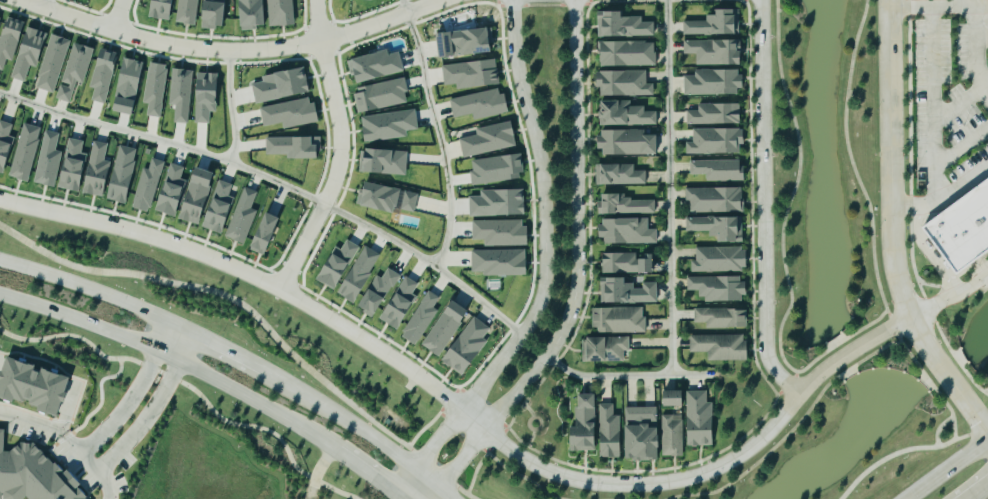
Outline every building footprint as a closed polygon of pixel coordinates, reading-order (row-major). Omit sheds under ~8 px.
[(174,0),(153,0),(151,18),(171,21),(174,0)] [(176,23),(196,25),(198,0),(179,0),(176,23)] [(228,0),(204,0),(202,27),(225,29),(228,0)] [(242,29),(266,27),(265,0),(241,0),(242,29)] [(294,0),(268,0),(270,27),(295,26),(294,0)] [(706,21),(683,22),(684,36),(739,34),(739,9),(718,9),(719,15),(706,16),(706,21)] [(654,22),(642,22),(642,17),(624,17),(624,12),(598,12),(599,37),(655,36),(654,22)] [(3,71),(6,60),(13,62),(25,24),(7,18),(0,39),(0,70),(3,71)] [(13,79),(25,82),(29,66),(39,68),(46,32),(24,27),(13,79)] [(438,33),(440,57),(494,53),(492,28),(438,33)] [(71,40),(52,34),(35,88),(54,94),(71,40)] [(744,65),(743,40),(684,41),(684,54),(697,54),(698,65),(744,65)] [(601,42),(602,66),(656,66),(656,41),(601,42)] [(93,48),(72,43),(58,100),(71,103),(76,82),(84,84),(93,48)] [(361,83),(404,71),(399,52),(389,55),(388,50),(347,61),(350,73),(358,71),(361,83)] [(132,116),(146,64),(126,58),(112,110),(132,116)] [(442,64),(444,85),(456,84),(456,89),(499,85),(497,60),(442,64)] [(167,65),(149,63),(144,104),(148,105),(147,116),(161,118),(167,65)] [(253,84),(256,103),(310,93),(305,68),(262,76),(263,82),(253,84)] [(168,105),(176,106),(173,122),(187,124),(194,72),(173,69),(168,105)] [(741,94),(741,69),(695,70),(695,75),(684,76),(685,95),(741,94)] [(599,96),(654,95),(654,84),(647,84),(646,70),(599,71),(599,96)] [(219,74),(196,73),(195,123),(209,123),(210,112),(218,112),(219,74)] [(404,79),(354,88),(359,113),(409,103),(404,79)] [(450,99),(454,118),(472,114),(473,120),(508,113),(503,88),(450,99)] [(264,127),(282,123),(283,129),(318,123),(313,98),(260,107),(264,127)] [(601,126),(657,125),(657,112),(645,112),(645,106),(631,107),(631,101),(600,101),(601,126)] [(698,104),(699,110),(687,110),(687,125),(741,124),(741,103),(698,104)] [(418,130),(416,110),(362,116),(365,142),(407,137),(406,131),(418,130)] [(0,121),(0,173),(5,174),(15,138),(9,137),(13,125),(0,121)] [(475,129),(476,135),(460,139),(463,157),(517,147),(512,121),(475,129)] [(41,127),(22,124),(11,178),(30,182),(41,127)] [(686,154),(740,154),(740,145),(745,145),(745,129),(693,129),(693,143),(686,143),(686,154)] [(600,155),(659,154),(658,135),(645,135),(645,130),(600,131),(600,155)] [(62,152),(56,151),(59,134),(45,131),(34,183),(55,187),(62,152)] [(266,138),(267,155),(287,155),(287,160),(321,158),(320,137),(266,138)] [(60,189),(80,192),(87,154),(82,153),(84,141),(69,139),(60,189)] [(106,197),(109,162),(105,162),(107,143),(91,142),(86,195),(106,197)] [(139,150),(121,146),(107,200),(125,204),(139,150)] [(408,151),(360,149),(359,173),(407,175),(408,151)] [(470,159),(472,185),(523,181),(522,155),(470,159)] [(142,168),(133,208),(152,212),(163,161),(152,159),(150,169),(142,168)] [(744,160),(690,161),(690,175),(707,175),(707,181),(744,181),(744,160)] [(178,217),(186,181),(182,180),(184,167),(168,163),(157,212),(178,217)] [(634,164),(596,165),(597,185),(646,184),(646,171),(634,171),(634,164)] [(201,226),(215,173),(195,167),(181,220),(201,226)] [(200,226),(221,235),(236,201),(228,197),(233,186),(220,180),(200,226)] [(921,228),(987,180),(987,255),(957,278),(921,228)] [(357,205),(394,213),(395,208),(415,213),(419,194),(363,181),(357,205)] [(224,236),(244,244),(258,211),(251,209),(258,192),(245,187),(224,236)] [(686,202),(691,202),(691,213),(744,212),(743,188),(685,189),(686,202)] [(525,189),(480,191),(481,197),(469,197),(470,217),(525,215),(525,189)] [(655,199),(623,200),(623,194),(600,195),(600,214),(655,213),(655,199)] [(251,251),(267,257),(282,219),(266,212),(251,251)] [(686,231),(709,232),(709,237),(721,237),(721,243),(742,243),(743,218),(686,217),(686,231)] [(657,243),(657,229),(649,229),(648,218),(601,219),(601,245),(657,243)] [(527,245),(527,220),(472,221),(473,240),(484,240),(485,247),(527,245)] [(360,247),(347,240),(341,250),(336,247),(318,281),(336,291),(360,247)] [(357,304),(380,255),(363,247),(340,296),(357,304)] [(696,248),(696,262),(692,262),(692,272),(748,272),(748,248),(696,248)] [(527,250),(471,251),(472,272),(483,272),(483,276),(527,275),(527,250)] [(637,254),(601,254),(601,273),(652,274),(652,260),(637,260),(637,254)] [(399,275),(388,269),(382,279),(377,276),(360,309),(376,318),(399,275)] [(418,296),(414,294),(419,283),(404,276),(381,321),(400,331),(418,296)] [(688,291),(699,291),(700,302),(745,301),(744,277),(687,278),(688,291)] [(627,278),(601,278),(601,304),(657,303),(657,283),(642,283),(642,286),(627,286),(627,278)] [(416,345),(439,311),(434,308),(440,298),(429,291),(401,335),(416,345)] [(422,345),(439,357),(467,317),(450,305),(422,345)] [(645,333),(645,308),(593,308),(594,334),(645,333)] [(706,329),(748,329),(748,309),(694,310),(694,323),(706,323),(706,329)] [(464,377),(489,341),(484,338),(491,329),(474,317),(443,362),(464,377)] [(709,361),(748,360),(747,335),(690,337),(690,353),(708,353),(709,361)] [(582,339),(583,362),(624,361),(624,352),(630,352),(630,338),(582,339)] [(45,371),(46,370),(7,359),(0,382),(0,397),(31,406),(31,408),(61,417),(72,378),(45,371)] [(715,446),(714,403),(707,403),(707,391),(686,392),(688,447),(715,446)] [(685,392),(662,392),(662,407),(686,407),(685,392)] [(569,452),(598,451),(596,395),(580,395),(581,408),(575,408),(575,428),(568,428),(569,452)] [(626,408),(627,461),(663,460),(662,457),(684,457),(683,416),(662,416),(663,429),(657,429),(656,407),(626,408)] [(70,472),(66,472),(32,444),(19,443),(12,452),(4,452),(5,430),(0,430),(0,498),(24,498),(25,498),(26,498),(90,498),(90,497),(81,490),(81,481),(70,472)]
